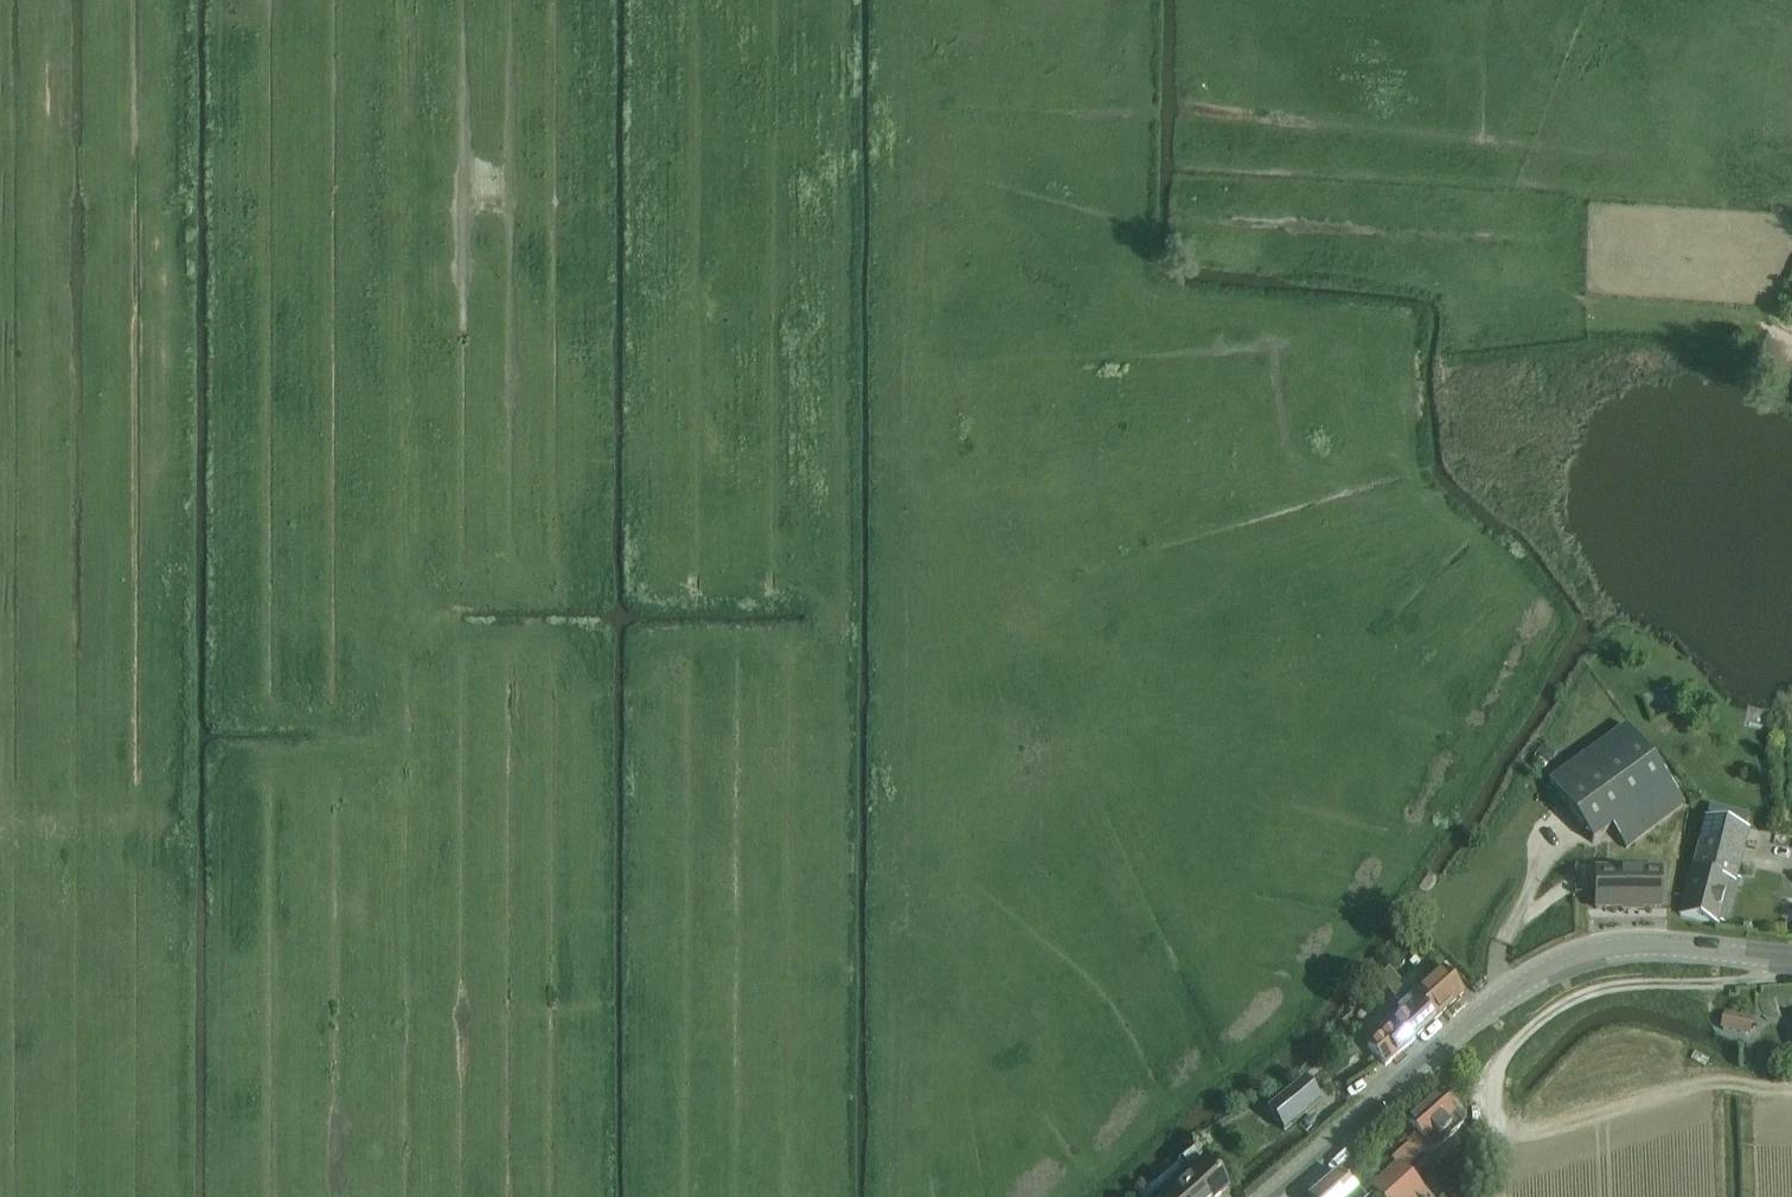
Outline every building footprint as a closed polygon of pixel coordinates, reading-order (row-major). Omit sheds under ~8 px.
[(1612,826),(1627,846),(1685,803),(1627,724),(1549,780),(1570,808),(1593,840),(1612,826)] [(1681,910),(1680,913),(1719,923),(1720,918),(1730,881),(1731,881),(1734,882),(1734,879),(1747,830),(1744,829),(1706,819),(1705,819),(1692,871),(1681,910)] [(1594,867),(1594,909),(1662,909),(1661,867),(1594,867)] [(1416,993),(1414,995),(1436,1019),(1438,1017),(1464,993),(1442,969),(1416,993)] [(1411,970),(1401,980),(1410,988),(1420,978),(1411,970)] [(1399,980),(1388,991),(1398,1002),(1410,992),(1399,980)] [(1402,1014),(1368,1045),(1386,1064),(1436,1019),(1414,995),(1398,1010),(1402,1014)] [(1725,1011),(1721,1030),(1747,1035),(1751,1016),(1725,1011)] [(1277,1103),(1269,1110),(1284,1128),(1285,1129),(1293,1122),(1297,1119),(1318,1101),(1322,1098),(1306,1079),(1277,1103)] [(1434,1148),(1461,1124),(1453,1115),(1455,1113),(1437,1092),(1406,1119),(1424,1140),(1426,1138),(1434,1148)] [(1137,1194),(1140,1196),(1218,1196),(1228,1189),(1222,1182),(1206,1164),(1210,1161),(1198,1145),(1177,1162),(1137,1194)] [(1399,1158),(1370,1183),(1382,1196),(1432,1196),(1399,1158)] [(1338,1171),(1308,1196),(1360,1196),(1338,1171)]
